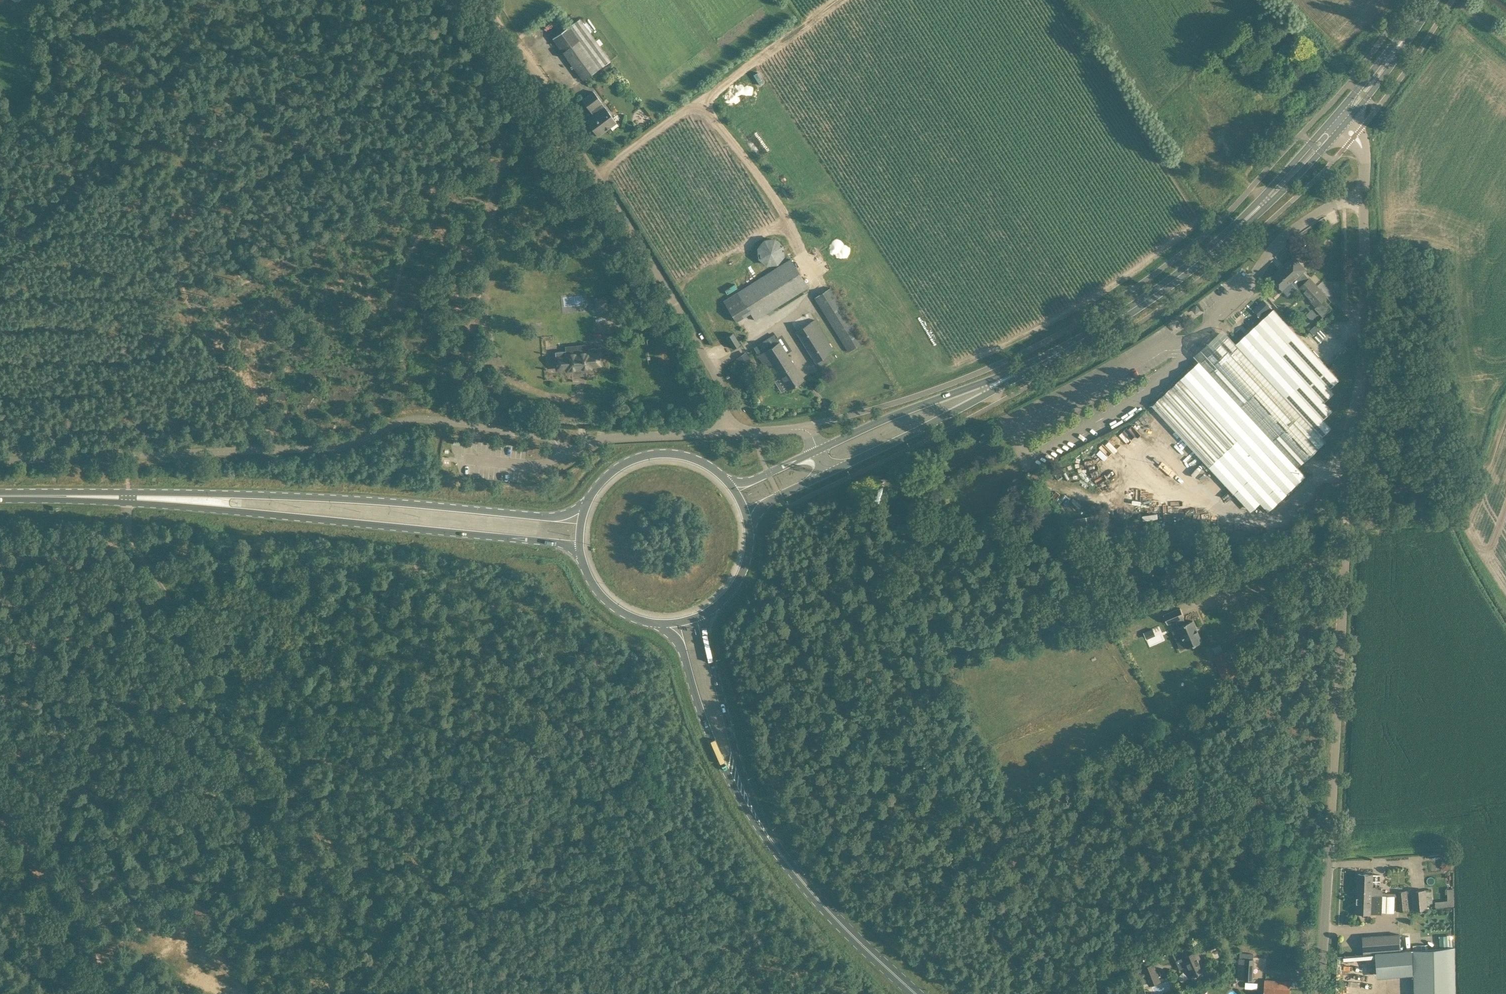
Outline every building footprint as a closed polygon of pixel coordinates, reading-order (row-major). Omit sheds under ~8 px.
[(552,38),(583,80),(611,60),(580,18),(552,38)] [(613,130),(619,126),(605,106),(603,107),(600,103),(601,102),(593,91),(582,100),(590,110),(591,109),(595,114),(586,120),(597,136),(610,127),(613,130)] [(774,235),(760,250),(765,255),(762,258),(774,269),(792,250),(774,235)] [(1285,266),(1271,279),(1282,290),(1291,282),(1296,287),(1298,289),(1299,288),(1316,307),(1324,300),(1327,297),(1309,278),(1308,278),(1302,272),(1305,270),(1294,258),(1284,266),(1285,266)] [(755,320),(808,287),(791,259),(757,281),(738,292),(750,312),(755,320)] [(814,297),(837,333),(849,351),(864,342),(853,324),(830,287),(814,297)] [(606,299),(596,299),(596,309),(606,309),(606,299)] [(1323,419),(1333,410),(1325,401),(1334,393),(1330,388),(1339,380),(1274,309),(1236,343),(1228,335),(1152,405),(1195,452),(1193,453),(1216,478),(1218,476),(1250,511),(1260,502),(1268,511),(1307,475),(1299,466),(1326,441),(1322,436),(1331,428),(1323,419)] [(1317,315),(1312,309),(1306,315),(1311,321),(1317,315)] [(834,350),(827,340),(814,319),(796,331),(809,351),(820,369),(833,360),(829,353),(834,350)] [(1319,330),(1315,325),(1310,330),(1314,335),(1319,330)] [(733,333),(726,337),(733,348),(739,344),(733,333)] [(803,379),(774,335),(759,344),(764,351),(758,355),(775,381),(780,378),(788,389),(803,379)] [(566,351),(555,352),(557,369),(566,368),(567,370),(591,368),(590,365),(600,364),(599,347),(588,348),(588,351),(566,353),(566,351)] [(1187,648),(1202,641),(1193,620),(1186,623),(1183,617),(1184,616),(1180,607),(1164,615),(1167,623),(1176,620),(1179,626),(1178,626),(1179,627),(1187,648)] [(1156,636),(1153,629),(1143,633),(1147,640),(1156,636)] [(1077,642),(1087,640),(1086,633),(1075,636),(1077,642)] [(1215,655),(1225,651),(1222,643),(1212,647),(1215,655)] [(1224,681),(1236,676),(1226,651),(1223,652),(1215,655),(1213,656),(1224,681)] [(1449,873),(1451,861),(1442,860),(1440,871),(1449,873)] [(1358,873),(1357,895),(1382,896),(1382,887),(1374,887),(1374,874),(1358,873)] [(1411,890),(1413,911),(1428,910),(1427,903),(1433,903),(1432,891),(1426,892),(1426,889),(1411,890)] [(1454,907),(1453,889),(1445,889),(1445,894),(1447,894),(1447,901),(1435,901),(1435,908),(1454,907)] [(1407,891),(1398,892),(1400,911),(1409,911),(1407,891)] [(1374,914),(1381,914),(1382,896),(1357,895),(1356,913),(1374,914)] [(1400,949),(1399,934),(1362,937),(1363,952),(1400,949)] [(1196,952),(1176,961),(1180,969),(1187,966),(1194,982),(1207,976),(1196,952)] [(1238,958),(1238,969),(1245,969),(1244,980),(1253,980),(1254,959),(1238,958)] [(1161,981),(1154,962),(1141,967),(1148,986),(1161,981)] [(1281,981),(1264,980),(1264,992),(1265,992),(1265,993),(1289,993),(1290,981),(1281,981)]
